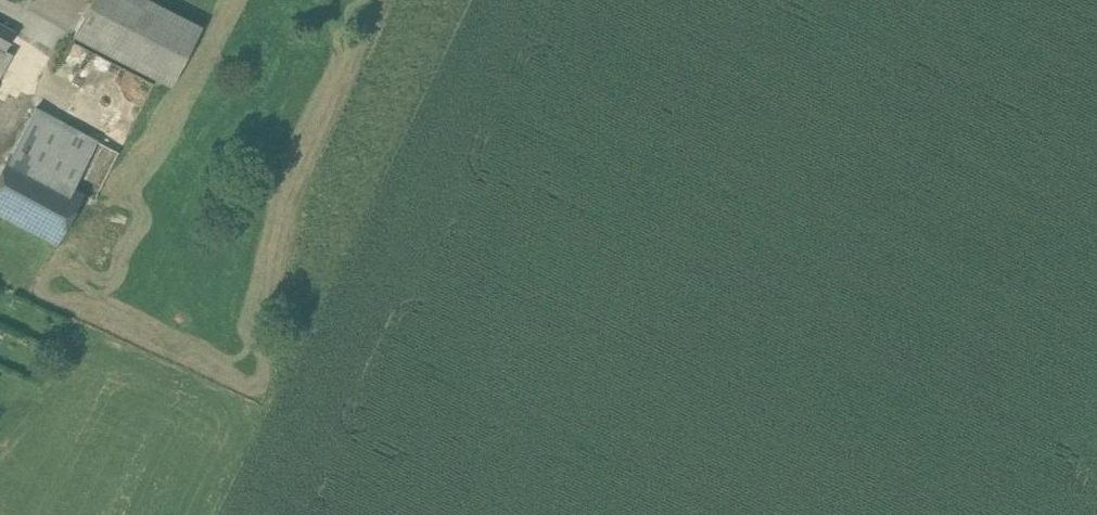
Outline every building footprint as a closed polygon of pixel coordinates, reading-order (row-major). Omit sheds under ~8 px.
[(148,0),(92,0),(73,36),(171,87),(202,28),(148,0)] [(0,24),(0,77),(12,55),(5,51),(15,32),(0,24)] [(118,152),(35,108),(10,154),(83,194),(94,200),(118,152)] [(10,154),(0,172),(0,214),(56,244),(83,194),(10,154)]
